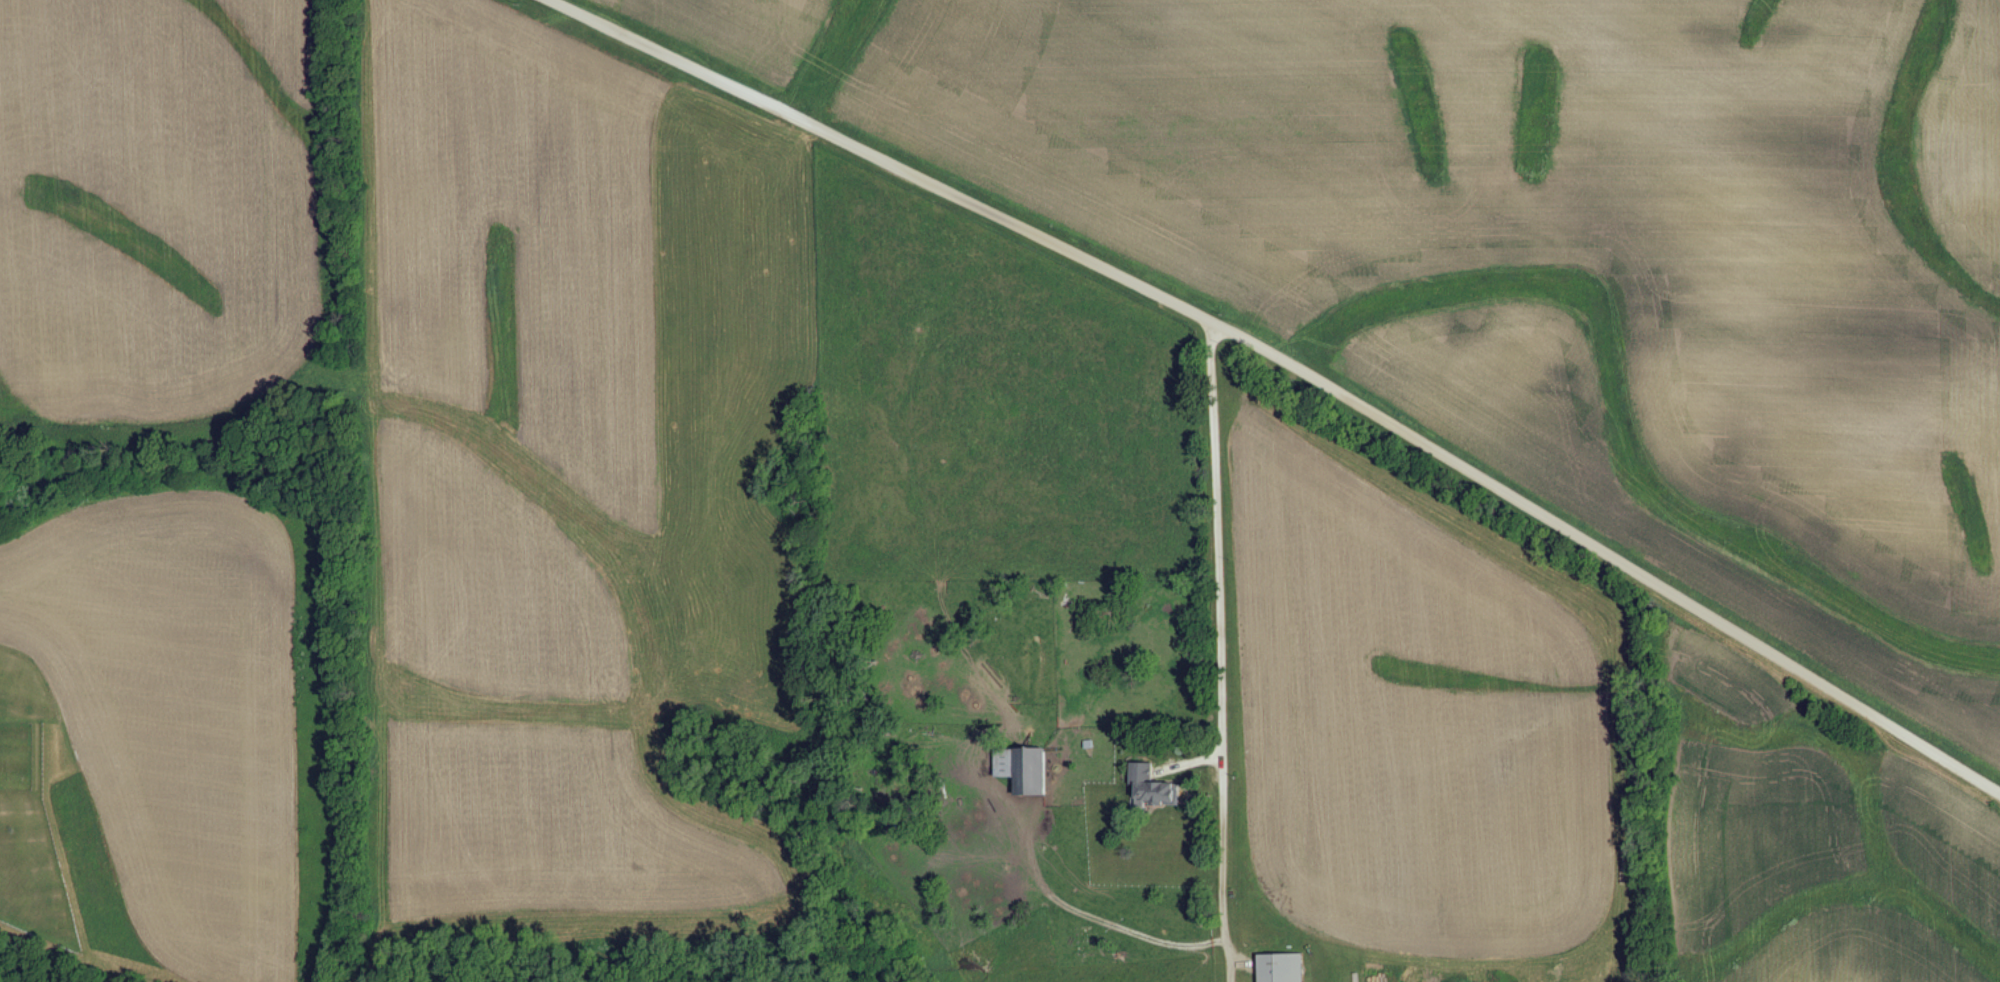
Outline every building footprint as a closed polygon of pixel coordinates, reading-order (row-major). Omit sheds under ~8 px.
[(998,752),(998,779),(1019,778),(1019,797),(1050,797),(1048,750),(998,752)] [(1155,785),(1155,766),(1135,766),(1135,808),(1183,808),(1183,785),(1155,785)] [(1263,981),(1307,981),(1307,956),(1263,957),(1263,981)]
